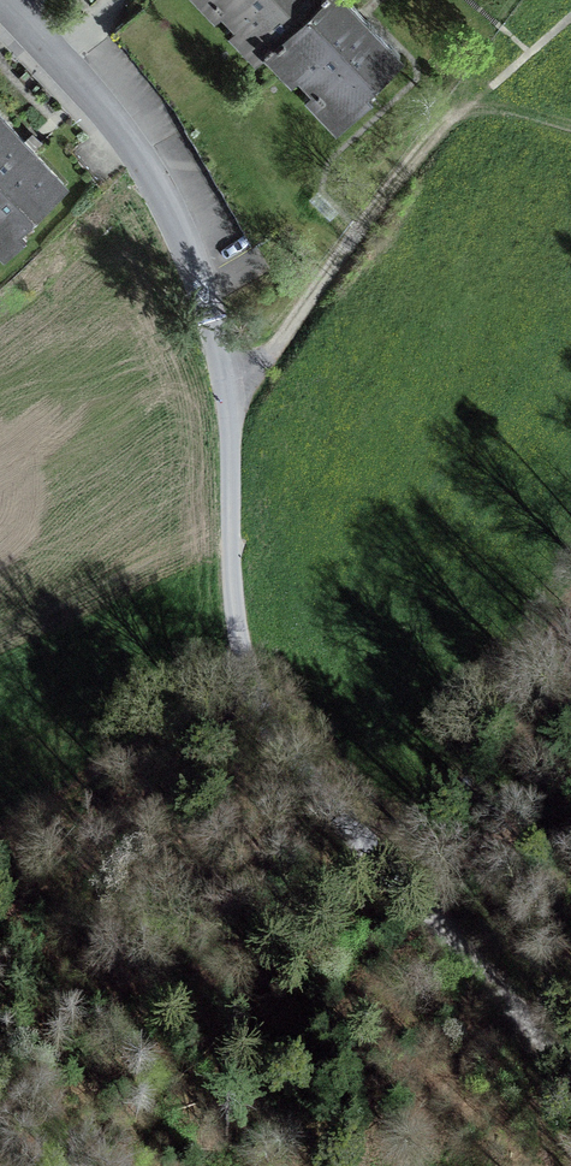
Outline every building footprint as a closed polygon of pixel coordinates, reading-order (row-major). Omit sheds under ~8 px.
[(317,0),(199,0),(254,58),(262,51),(317,0)] [(262,51),(328,121),(399,54),(364,17),(348,0),(317,0),(262,51)] [(5,238),(64,182),(31,147),(0,114),(0,232),(5,238)]
